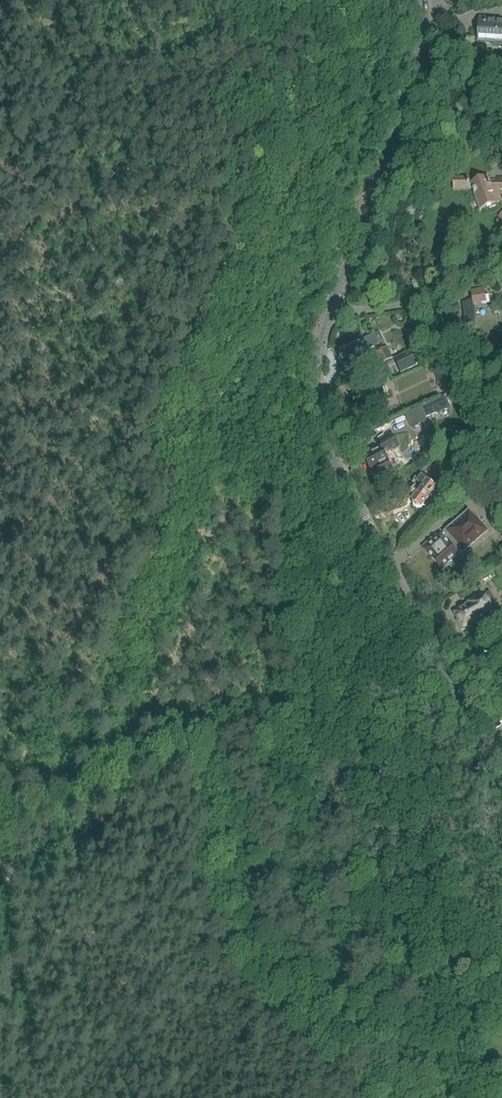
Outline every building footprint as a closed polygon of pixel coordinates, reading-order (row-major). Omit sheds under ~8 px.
[(501,47),(501,22),(496,21),(496,18),(479,17),(477,44),(493,44),(493,47),(501,47)] [(444,105),(448,115),(456,112),(452,102),(444,105)] [(500,147),(489,143),(486,153),(497,157),(499,151),(500,147)] [(470,183),(480,210),(489,206),(489,208),(496,206),(495,204),(501,202),(497,190),(501,190),(501,181),(490,181),(488,176),(470,183)] [(469,191),(469,189),(468,178),(456,179),(451,179),(451,191),(469,191)] [(472,299),(462,302),(462,304),(462,306),(463,307),(463,309),(463,311),(463,312),(463,314),(463,316),(463,317),(463,319),(463,321),(463,322),(473,323),(473,319),(474,315),(474,311),(474,306),(490,303),(488,297),(484,297),(483,289),(471,291),(472,299)] [(433,319),(436,324),(443,321),(440,315),(433,319)] [(342,355),(340,356),(345,367),(357,362),(359,367),(367,363),(368,363),(368,361),(366,358),(365,358),(363,352),(373,347),(378,344),(384,342),(380,333),(374,335),(359,342),(359,343),(354,345),(345,349),(342,351),(340,351),(342,355)] [(339,346),(342,351),(345,349),(354,345),(352,340),(339,346)] [(386,347),(381,350),(381,349),(376,351),(377,354),(376,354),(378,356),(368,361),(368,363),(367,363),(370,370),(373,369),(392,359),(386,347)] [(394,359),(401,374),(418,366),(411,351),(394,359)] [(437,369),(435,370),(447,394),(454,391),(452,385),(452,384),(444,366),(437,369)] [(367,381),(369,388),(382,385),(380,378),(367,381)] [(383,389),(382,386),(369,389),(370,390),(352,395),(355,410),(373,406),(373,407),(386,404),(386,401),(389,400),(386,388),(383,389)] [(446,396),(421,408),(426,418),(436,413),(437,414),(451,408),(446,396)] [(427,422),(421,408),(406,414),(407,416),(407,418),(411,425),(412,429),(427,422)] [(380,449),(364,457),(371,471),(377,468),(382,477),(393,471),(390,465),(389,462),(386,455),(391,452),(400,448),(394,436),(378,444),(380,449)] [(396,462),(391,452),(386,455),(389,462),(390,465),(396,462)] [(416,486),(408,496),(412,499),(411,501),(422,509),(424,506),(429,509),(441,492),(436,488),(438,486),(438,485),(429,478),(428,479),(420,473),(412,483),(416,485),(416,486)] [(442,508),(435,515),(439,519),(442,522),(449,514),(442,508)] [(469,510),(446,529),(447,530),(444,533),(452,543),(454,541),(462,550),(463,552),(488,531),(475,516),(475,517),(469,510)] [(447,530),(446,529),(442,532),(450,540),(448,542),(441,534),(438,537),(436,535),(431,540),(433,543),(425,549),(445,573),(451,567),(448,564),(459,554),(458,553),(462,550),(454,541),(452,543),(444,533),(447,530)] [(490,590),(484,594),(492,607),(498,604),(490,590)] [(467,602),(469,605),(458,610),(462,617),(458,619),(463,628),(470,623),(480,618),(480,617),(493,610),(492,607),(484,594),(483,592),(467,602)] [(453,610),(458,619),(462,617),(458,610),(469,605),(467,602),(453,610)]
